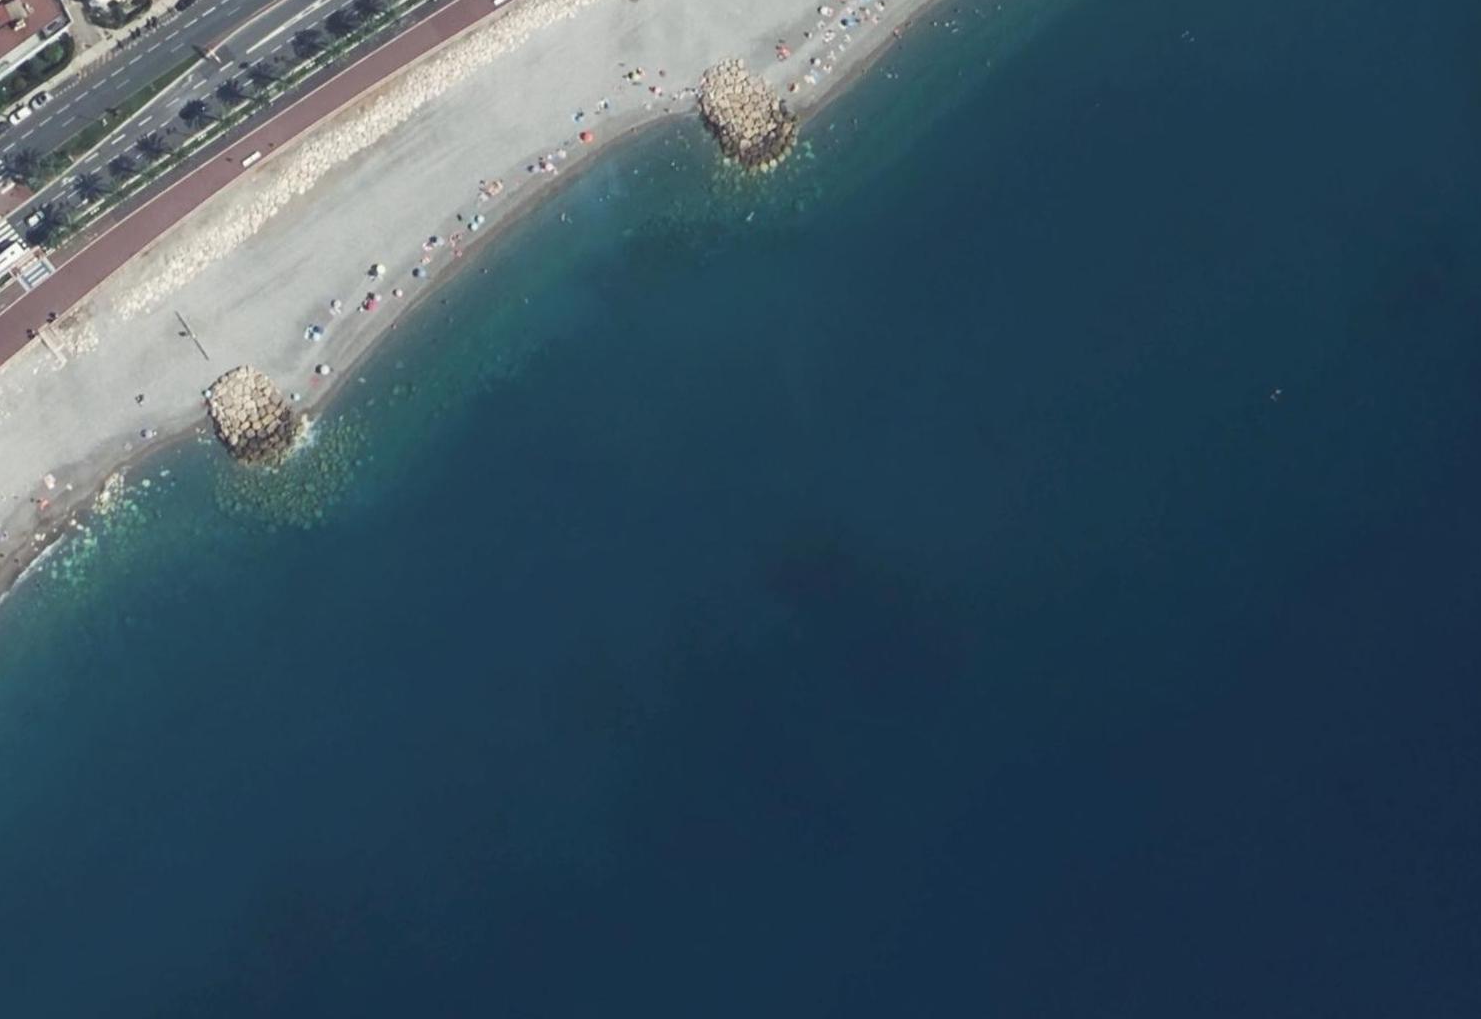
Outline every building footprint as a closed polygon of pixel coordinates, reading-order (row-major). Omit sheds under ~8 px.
[(64,27),(56,12),(51,3),(49,0),(0,0),(0,72),(64,27)]
